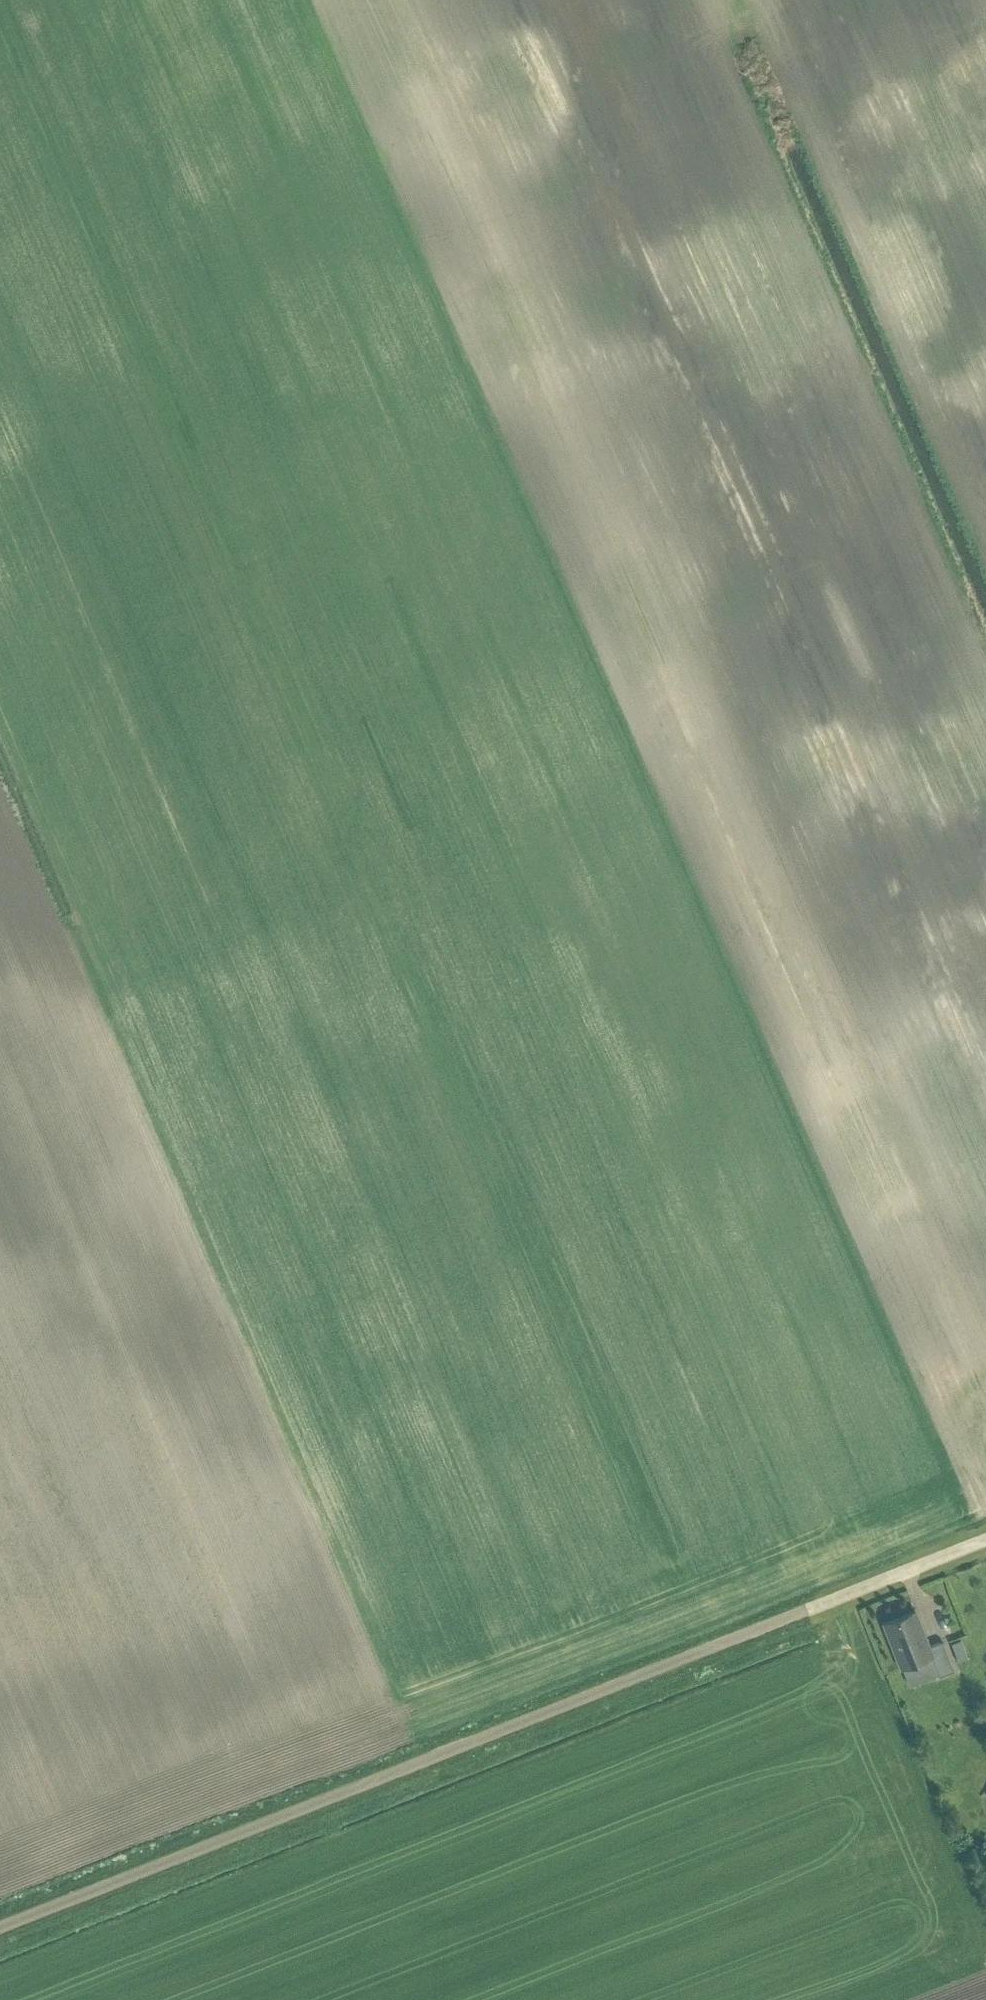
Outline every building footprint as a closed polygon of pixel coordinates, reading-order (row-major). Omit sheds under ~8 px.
[(942,1640),(929,1645),(915,1610),(884,1622),(902,1666),(932,1654),(940,1675),(954,1669),(942,1640)] [(958,1637),(950,1640),(956,1658),(964,1655),(958,1637)]
